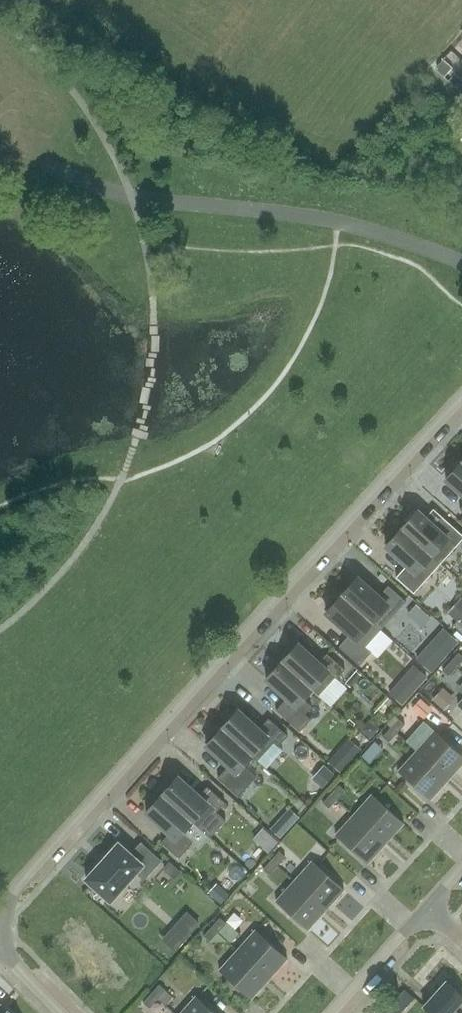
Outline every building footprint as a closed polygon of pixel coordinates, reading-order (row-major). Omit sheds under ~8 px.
[(449,81),(461,93),(461,79),(455,73),(449,81)] [(461,462),(446,480),(461,495),(461,462)] [(402,529),(441,564),(450,553),(461,540),(461,534),(447,521),(439,530),(426,518),(418,511),(402,529)] [(394,533),(386,542),(389,544),(386,547),(407,565),(396,577),(414,593),(432,574),(441,564),(402,529),(397,535),(394,533)] [(380,631),(407,602),(389,586),(379,596),(359,577),(342,596),(380,631)] [(380,631),(342,596),(337,601),(334,599),(326,608),(329,611),(326,613),(350,635),(340,646),(360,665),(372,652),(366,647),(380,631)] [(448,613),(456,620),(452,624),(461,634),(461,598),(448,613)] [(320,697),(345,670),(327,653),(319,663),(298,644),(282,662),(311,688),(320,697)] [(459,653),(451,662),(457,667),(461,662),(461,655),(459,653)] [(282,662),(266,679),(286,698),(276,708),(300,730),(312,717),(305,711),(311,704),(303,697),(311,688),(282,662)] [(443,671),(449,676),(457,667),(451,662),(443,671)] [(442,708),(452,697),(444,690),(434,700),(442,708)] [(222,728),(251,755),(258,761),(274,743),(278,747),(288,736),(268,718),(258,729),(238,710),(222,728)] [(391,728),(397,733),(405,724),(399,719),(391,728)] [(371,739),(379,730),(370,722),(362,730),(371,739)] [(222,728),(205,746),(228,766),(218,777),(239,796),(257,776),(243,764),(251,755),(222,728)] [(383,737),(389,742),(397,733),(391,728),(383,737)] [(417,751),(449,779),(461,764),(461,755),(435,731),(417,751)] [(341,773),(362,749),(350,738),(329,762),(341,773)] [(377,757),(369,750),(363,757),(371,764),(377,757)] [(417,751),(399,771),(430,800),(449,779),(417,751)] [(311,779),(323,789),(336,774),(324,764),(311,779)] [(173,784),(163,795),(192,822),(208,804),(217,812),(226,803),(208,787),(200,796),(179,777),(173,784)] [(331,794),(338,799),(346,790),(339,785),(331,794)] [(331,794),(323,803),(329,808),(338,799),(331,794)] [(372,794),(354,814),(386,843),(404,823),(372,794)] [(179,858),(194,842),(183,832),(192,822),(163,795),(147,813),(170,833),(162,842),(179,858)] [(281,839),(300,817),(289,807),(270,829),(281,839)] [(354,814),(336,835),(368,863),(386,843),(354,814)] [(119,843),(87,879),(111,900),(136,872),(144,880),(162,861),(141,842),(131,854),(119,843)] [(272,860),(278,866),(286,857),(280,851),(272,860)] [(264,869),(270,875),(278,866),(272,860),(264,869)] [(313,860),(295,881),(326,909),(345,889),(313,860)] [(180,872),(171,863),(165,869),(175,878),(180,872)] [(295,881),(277,901),(308,929),(326,909),(295,881)] [(221,903),(229,895),(221,887),(213,895),(221,903)] [(200,924),(187,913),(179,922),(192,933),(200,924)] [(212,927),(218,932),(226,923),(220,918),(212,927)] [(204,936),(210,941),(218,932),(212,927),(204,936)] [(255,930),(237,950),(269,979),(287,958),(255,930)] [(237,950),(219,970),(251,999),(269,979),(237,950)] [(454,1010),(461,1000),(461,995),(447,981),(424,1007),(431,1012),(458,1012),(454,1010)] [(152,994),(158,999),(166,990),(160,985),(152,994)] [(144,1003),(150,1008),(158,999),(152,994),(144,1003)] [(181,1012),(215,1012),(196,996),(181,1012)]
